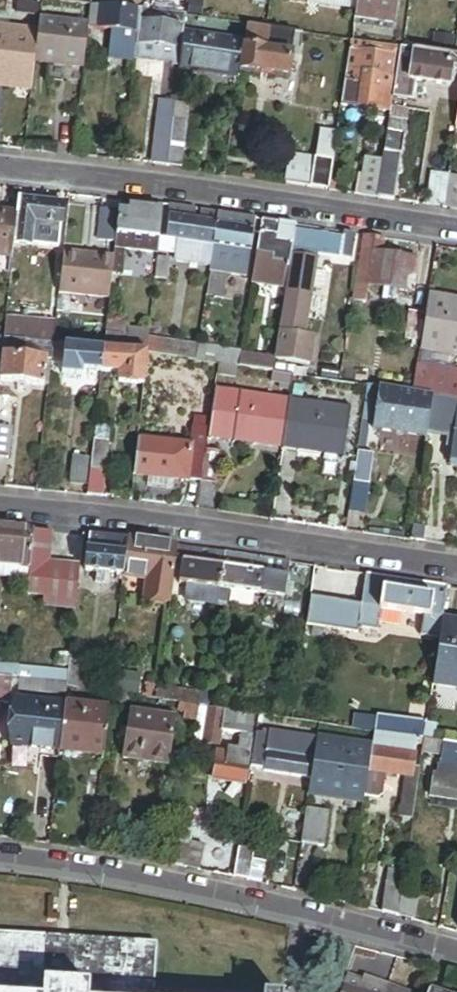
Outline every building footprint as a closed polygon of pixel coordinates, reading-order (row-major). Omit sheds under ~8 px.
[(307,5),(355,12),(357,0),(307,0),(307,5)] [(353,21),(392,26),(396,0),(357,0),(355,12),(353,21)] [(12,18),(14,4),(0,2),(0,17),(12,18)] [(183,3),(176,2),(175,17),(184,18),(186,3),(183,3)] [(38,7),(18,5),(17,17),(37,18),(38,7)] [(141,13),(92,7),(89,27),(89,29),(99,30),(99,32),(115,34),(139,37),(141,13)] [(175,17),(141,13),(139,37),(136,57),(143,58),(144,46),(174,50),(172,61),(179,62),(182,41),(184,18),(175,17)] [(89,29),(89,27),(40,22),(39,34),(35,65),(84,71),(89,29)] [(266,30),(244,28),(242,48),(239,73),(287,79),(292,34),(266,30)] [(39,34),(0,29),(0,78),(4,78),(3,87),(32,91),(35,65),(39,34)] [(136,57),(139,37),(115,34),(112,61),(135,64),(136,60),(136,57)] [(242,48),(182,41),(179,62),(179,65),(178,71),(238,78),(239,73),(242,48)] [(385,113),(394,49),(350,43),(341,107),(385,113)] [(172,61),(174,50),(144,46),(143,58),(136,57),(136,60),(179,65),(179,62),(172,61)] [(400,51),(393,100),(413,103),(416,83),(448,88),(450,71),(456,72),(456,59),(452,58),(400,51)] [(174,121),(176,106),(161,104),(159,123),(174,125),(174,121)] [(191,107),(176,106),(174,121),(189,123),(191,107)] [(407,113),(391,111),(388,133),(404,135),(407,113)] [(174,121),(174,125),(169,168),(184,169),(189,123),(174,121)] [(159,123),(154,166),(169,168),(174,125),(159,123)] [(306,158),(302,188),(329,192),(338,135),(320,132),(316,159),(306,158)] [(404,135),(388,133),(384,162),(379,199),(395,202),(404,135)] [(302,188),(306,158),(291,156),(287,186),(302,188)] [(367,159),(361,197),(379,199),(384,162),(367,159)] [(445,209),(450,177),(432,175),(428,207),(445,209)] [(450,177),(445,209),(456,211),(456,178),(450,177)] [(20,200),(18,218),(15,244),(32,246),(33,239),(35,223),(59,226),(62,226),(65,206),(20,200)] [(117,239),(115,258),(114,270),(123,271),(126,250),(127,236),(150,239),(160,240),(164,206),(148,204),(147,209),(131,208),(131,213),(120,212),(117,239)] [(197,211),(171,207),(167,240),(178,242),(214,247),(219,214),(202,212),(201,222),(196,221),(197,211)] [(117,239),(120,212),(105,210),(102,238),(117,239)] [(256,220),(219,214),(214,247),(251,252),(256,220)] [(13,260),(15,244),(18,218),(0,216),(0,259),(13,260)] [(297,226),(263,221),(253,284),(286,289),(293,250),(296,232),(297,226)] [(57,242),(59,226),(35,223),(33,239),(57,242)] [(344,240),(296,232),(293,250),(319,255),(352,260),(356,235),(345,234),(344,240)] [(127,236),(126,250),(148,253),(150,239),(127,236)] [(386,240),(364,236),(353,303),(366,305),(369,287),(384,290),(396,292),(414,295),(419,261),(383,255),(386,240)] [(211,268),(214,247),(178,242),(175,263),(211,268)] [(247,278),(251,252),(214,247),(211,268),(207,297),(224,300),(227,275),(247,278)] [(293,250),(286,289),(275,361),(309,367),(314,338),(305,336),(314,284),(319,285),(321,273),(316,272),(319,255),(293,250)] [(115,258),(65,253),(60,292),(111,298),(114,270),(115,258)] [(170,260),(158,259),(156,279),(168,281),(170,260)] [(396,292),(384,290),(382,303),(394,305),(396,292)] [(429,298),(420,351),(456,357),(456,303),(429,298)] [(424,315),(409,313),(405,339),(419,342),(424,315)] [(57,322),(7,317),(5,338),(54,344),(57,322)] [(78,334),(77,347),(92,348),(93,336),(78,334)] [(149,340),(106,335),(104,351),(148,354),(149,340)] [(5,338),(0,378),(0,384),(44,389),(46,363),(52,364),(54,344),(5,338)] [(77,347),(54,344),(52,364),(63,365),(62,374),(83,376),(84,372),(102,374),(104,351),(92,348),(77,347)] [(168,344),(166,357),(199,362),(200,349),(168,344)] [(201,347),(200,349),(199,362),(238,368),(241,353),(201,347)] [(148,354),(104,351),(102,374),(120,376),(119,385),(144,388),(148,354)] [(49,390),(52,364),(46,363),(44,389),(49,390)] [(274,366),(273,373),(275,374),(292,376),(293,369),(274,366)] [(416,367),(412,395),(431,398),(456,402),(456,373),(416,367)] [(291,384),(292,376),(275,374),(273,381),(291,384)] [(289,400),(215,390),(210,422),(208,439),(254,445),(256,438),(283,442),(289,400)] [(431,398),(412,395),(381,390),(375,432),(425,439),(426,434),(431,398)] [(431,398),(426,434),(454,438),(455,426),(456,426),(456,402),(431,398)] [(349,409),(289,400),(283,442),(282,449),(320,455),(321,447),(343,450),(349,409)] [(138,441),(134,477),(150,478),(149,487),(173,490),(175,481),(201,484),(206,452),(208,439),(210,422),(195,419),(190,447),(138,441)] [(9,460),(12,436),(0,434),(0,459),(9,460)] [(256,438),(254,445),(282,449),(283,442),(256,438)] [(94,440),(91,471),(105,472),(109,442),(94,440)] [(321,447),(320,455),(342,458),(343,450),(321,447)] [(206,452),(201,484),(214,486),(219,454),(206,452)] [(88,461),(73,459),(70,484),(85,486),(88,461)] [(27,575),(32,532),(0,529),(0,572),(27,575)] [(42,598),(75,602),(79,567),(48,564),(51,534),(32,532),(27,575),(25,596),(42,598)] [(127,540),(85,535),(81,571),(97,573),(105,574),(117,575),(116,580),(122,581),(123,576),(127,540)] [(153,544),(127,540),(123,576),(147,580),(144,600),(168,603),(177,547),(153,544)] [(223,554),(185,548),(179,584),(185,585),(218,590),(223,554)] [(223,554),(218,590),(283,599),(288,564),(223,554)] [(105,574),(97,573),(96,583),(104,584),(105,574)] [(447,588),(366,575),(358,629),(377,632),(381,611),(443,620),(447,588)] [(218,590),(185,585),(182,602),(216,607),(218,590)] [(74,611),(75,602),(42,598),(41,607),(74,611)] [(443,620),(432,686),(456,690),(456,622),(443,620)] [(33,679),(38,630),(22,629),(17,669),(16,678),(33,679)] [(97,657),(70,654),(66,685),(65,692),(93,694),(97,657)] [(0,667),(0,678),(11,680),(16,680),(16,678),(17,669),(0,667)] [(0,678),(0,703),(8,704),(11,680),(0,678)] [(44,683),(20,680),(18,692),(43,695),(44,683)] [(65,692),(66,685),(44,683),(43,695),(65,697),(65,692)] [(131,686),(111,683),(109,697),(129,700),(131,686)] [(155,690),(131,686),(129,700),(153,703),(155,690)] [(173,692),(155,690),(153,703),(171,706),(173,692)] [(180,693),(173,692),(171,706),(175,706),(178,707),(180,693)] [(38,750),(58,752),(64,705),(15,700),(10,747),(38,750)] [(102,757),(108,709),(64,704),(64,705),(58,752),(102,757)] [(167,766),(170,740),(194,744),(199,710),(178,707),(175,706),(174,714),(132,708),(125,760),(167,766)] [(225,714),(199,710),(194,744),(194,745),(220,748),(222,733),(225,714)] [(255,718),(225,714),(222,733),(252,738),(255,718)] [(424,741),(427,724),(377,717),(374,734),(416,740),(424,741)] [(416,740),(374,734),(372,749),(368,772),(385,774),(386,769),(412,773),(410,781),(405,781),(400,817),(413,819),(420,770),(412,769),(416,740)] [(317,746),(255,736),(250,771),(264,773),(264,775),(311,782),(317,746)] [(251,742),(239,740),(238,749),(229,747),(226,762),(215,760),(212,778),(245,783),(251,742)] [(368,772),(372,749),(317,741),(317,746),(311,782),(309,798),(363,806),(365,798),(368,772)] [(442,744),(424,741),(422,757),(439,760),(442,744)] [(442,744),(439,760),(437,779),(432,778),(429,798),(456,802),(456,746),(442,744)] [(38,750),(10,747),(8,764),(36,767),(37,757),(38,750)] [(58,752),(38,750),(37,757),(58,760),(58,752)] [(385,774),(368,772),(365,798),(377,800),(383,796),(385,774)] [(330,816),(306,812),(301,847),(324,851),(330,816)] [(177,833),(170,865),(184,867),(189,843),(191,836),(177,833)] [(204,846),(189,843),(184,867),(199,870),(204,846)] [(252,853),(237,850),(232,878),(247,881),(252,853)] [(449,872),(447,889),(456,891),(456,873),(449,872)] [(388,873),(382,913),(398,918),(402,890),(404,875),(388,873)] [(418,892),(402,890),(398,918),(413,921),(418,892)] [(156,991),(159,943),(0,933),(0,991),(181,991),(156,991)] [(387,986),(372,981),(370,985),(347,977),(341,991),(385,991),(387,986)]
